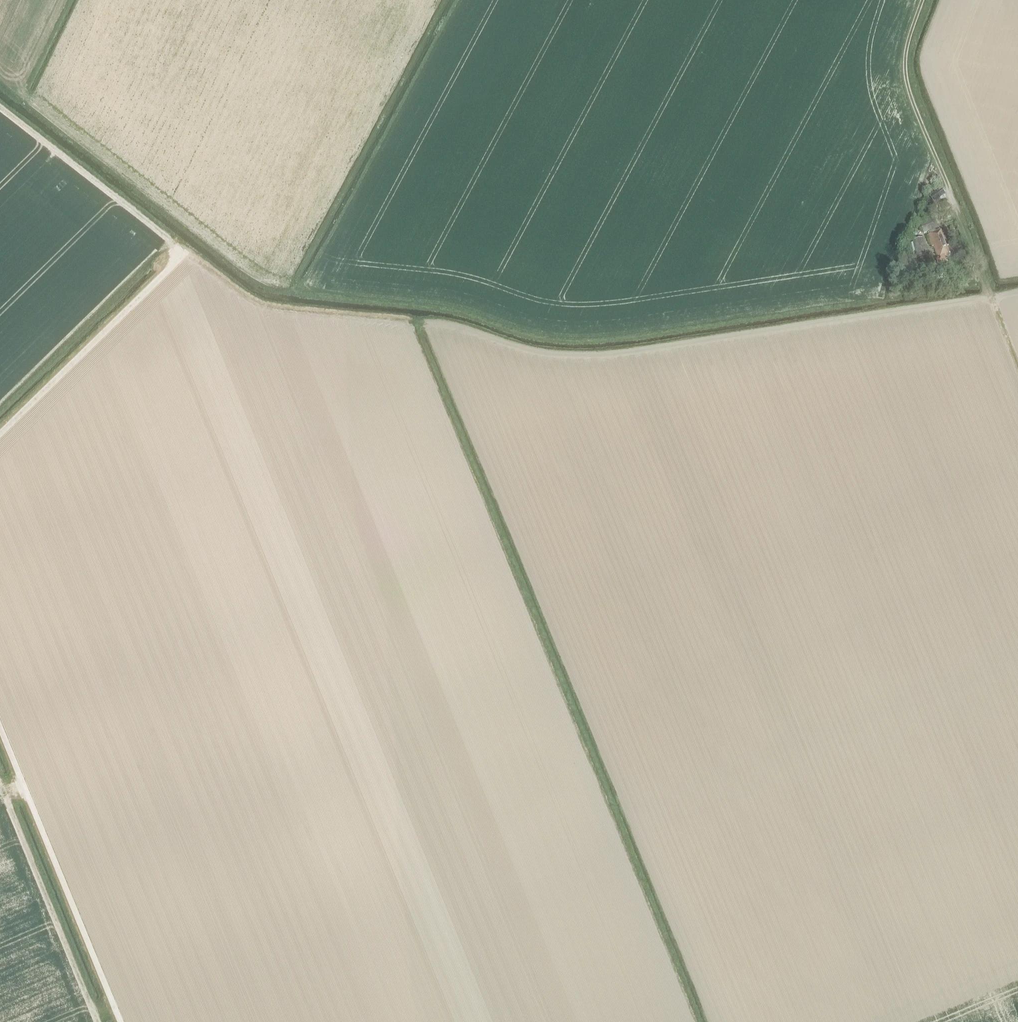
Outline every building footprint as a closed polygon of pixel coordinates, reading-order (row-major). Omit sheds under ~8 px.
[(928,232),(929,234),(927,235),(931,247),(933,246),(938,258),(935,259),(937,263),(945,260),(944,256),(949,254),(947,247),(949,243),(947,237),(943,237),(940,230),(935,232),(934,229),(938,227),(935,218),(937,217),(933,206),(927,208),(931,219),(920,224),(923,233),(928,232)] [(930,261),(924,238),(913,241),(918,264),(930,261)]
